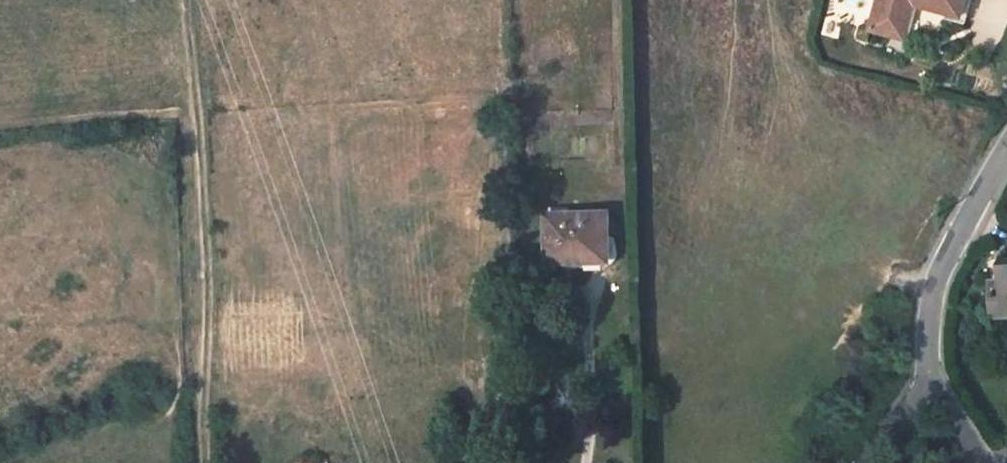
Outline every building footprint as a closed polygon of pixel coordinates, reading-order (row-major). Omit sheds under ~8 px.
[(872,29),(905,36),(914,2),(930,6),(962,13),(965,0),(880,0),(872,29)] [(962,13),(967,15),(971,0),(965,0),(962,13)] [(596,126),(595,113),(575,113),(575,126),(596,126)] [(611,260),(609,211),(547,213),(549,262),(584,261),(609,260),(611,260)] [(1002,261),(1004,282),(1005,299),(993,300),(993,317),(1006,316),(1006,261),(1002,261)] [(991,283),(993,300),(1005,299),(1004,282),(991,283)]
